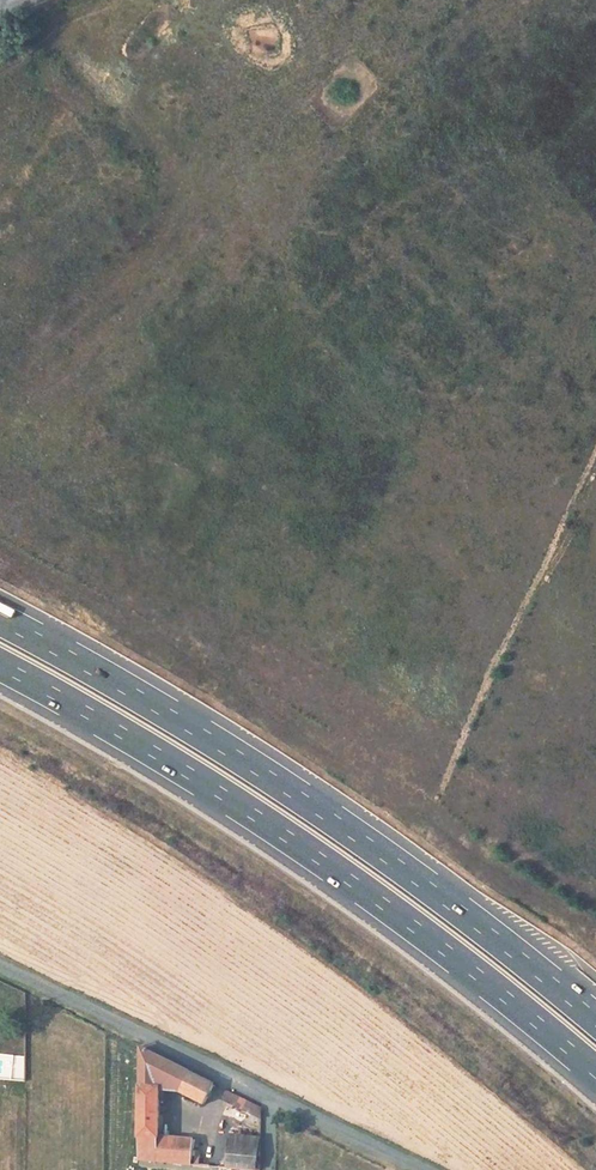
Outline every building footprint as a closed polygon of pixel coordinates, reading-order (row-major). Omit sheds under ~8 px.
[(558,979),(564,972),(541,954),(536,961),(558,979)] [(207,1107),(217,1087),(144,1051),(144,1161),(194,1164),(196,1144),(165,1142),(167,1094),(183,1094),(207,1107)] [(222,1101),(262,1120),(262,1109),(227,1092),(222,1101)] [(247,1169),(258,1169),(259,1134),(247,1133),(227,1133),(226,1168),(247,1169)]
